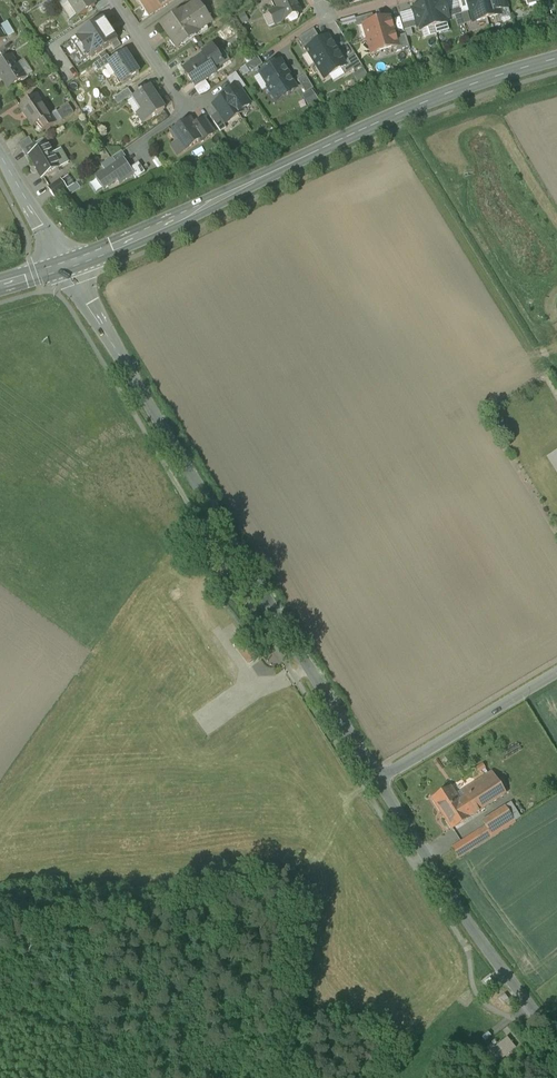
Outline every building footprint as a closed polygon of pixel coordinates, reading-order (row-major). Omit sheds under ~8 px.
[(80,17),(96,7),(91,0),(68,0),(80,17)] [(141,6),(146,14),(151,11),(154,15),(175,0),(149,0),(141,6)] [(202,10),(211,23),(227,11),(221,0),(218,0),(202,10)] [(274,0),(279,10),(270,14),(275,25),(283,21),(288,19),(289,22),(292,23),(297,20),(298,18),(297,15),(301,13),(301,12),(300,12),(294,0),(274,0)] [(427,3),(434,27),(447,23),(446,19),(449,18),(447,12),(444,1),(441,2),(440,0),(439,0),(427,3)] [(459,8),(466,6),(468,12),(471,11),(467,0),(457,0),(459,8)] [(471,11),(474,22),(487,19),(482,0),(467,0),(471,11)] [(487,19),(500,15),(499,11),(496,0),(482,0),(487,19)] [(499,11),(508,8),(506,0),(496,0),(499,11)] [(427,3),(415,7),(415,9),(412,10),(415,21),(417,27),(420,26),(421,31),(434,27),(427,3)] [(198,4),(184,13),(183,12),(162,26),(171,39),(170,42),(174,47),(177,48),(178,49),(198,35),(197,33),(211,23),(202,10),(198,4)] [(466,6),(459,8),(460,9),(461,14),(468,12),(466,6)] [(460,9),(447,12),(449,18),(461,14),(460,9)] [(372,14),(355,19),(358,27),(364,26),(364,25),(375,22),(372,14)] [(375,22),(364,25),(364,26),(368,39),(393,32),(389,18),(375,22)] [(77,37),(92,58),(118,41),(103,19),(77,37)] [(415,21),(403,25),(405,31),(417,27),(415,21)] [(314,29),(298,39),(306,53),(307,52),(308,52),(307,49),(321,41),(314,29)] [(393,32),(368,39),(372,53),(392,48),(397,46),(395,38),(393,32)] [(406,35),(395,38),(397,46),(392,48),(393,53),(409,47),(406,35)] [(321,41),(307,49),(308,52),(307,52),(308,54),(309,53),(316,64),(337,51),(335,47),(334,47),(327,37),(321,41)] [(213,47),(203,54),(206,58),(214,70),(223,63),(213,47)] [(337,51),(316,64),(325,79),(341,69),(346,66),(344,64),(339,56),(340,55),(337,51)] [(130,61),(126,54),(127,54),(126,53),(112,62),(109,64),(110,65),(123,85),(140,74),(131,60),(130,61)] [(0,75),(8,88),(8,89),(25,78),(11,56),(0,63),(0,76),(0,75)] [(108,56),(94,65),(98,72),(110,65),(109,64),(112,62),(108,56)] [(355,56),(347,61),(348,62),(352,70),(354,72),(362,67),(355,56)] [(206,58),(185,72),(195,88),(205,81),(216,74),(214,70),(206,58)] [(258,58),(245,66),(249,73),(263,65),(258,58)] [(281,62),(274,66),(273,65),(267,68),(268,70),(261,74),(269,87),(268,87),(268,88),(289,75),(281,62)] [(352,70),(348,62),(344,64),(346,66),(341,69),(344,75),(352,70)] [(289,75),(268,88),(276,101),(283,97),(284,98),(290,95),(289,93),(296,89),(288,76),(289,75)] [(313,89),(305,76),(298,81),(306,94),(313,89)] [(246,88),(239,78),(233,83),(236,87),(237,87),(240,91),(246,88)] [(205,81),(195,88),(201,96),(206,93),(211,90),(205,81)] [(143,92),(140,94),(134,99),(135,99),(143,111),(138,114),(144,124),(166,109),(165,108),(165,109),(151,88),(151,87),(143,92)] [(240,91),(237,87),(236,87),(228,93),(227,92),(224,94),(238,115),(242,113),(241,111),(250,105),(240,91)] [(129,89),(114,99),(118,106),(133,96),(129,89)] [(238,115),(224,94),(221,97),(223,99),(214,106),(225,121),(226,123),(238,115)] [(55,124),(36,96),(20,107),(33,127),(38,124),(43,132),(55,124)] [(68,105),(57,112),(62,120),(74,113),(68,105)] [(204,119),(194,126),(202,138),(199,140),(201,142),(213,133),(204,119)] [(190,120),(172,132),(184,151),(199,140),(202,138),(194,126),(190,120)] [(225,121),(217,127),(221,132),(226,128),(224,125),(226,123),(225,121)] [(29,138),(18,144),(22,152),(34,145),(29,138)] [(34,145),(22,152),(26,158),(30,156),(47,145),(43,140),(34,145)] [(61,168),(47,145),(30,156),(38,168),(36,169),(42,179),(61,168)] [(112,158),(101,166),(105,172),(116,164),(112,158)] [(105,172),(95,179),(103,190),(117,181),(119,185),(134,175),(124,159),(116,164),(105,172)] [(61,181),(48,189),(54,198),(67,190),(61,181)] [(549,459),(556,472),(556,454),(549,459)] [(249,637),(238,645),(253,665),(264,657),(249,637)] [(491,773),(462,791),(466,797),(460,801),(451,788),(433,799),(452,829),(505,795),(491,773)] [(520,818),(510,803),(505,807),(508,812),(509,812),(515,822),(520,818)] [(508,812),(485,827),(491,837),(515,822),(509,812),(508,812)] [(485,827),(473,835),(479,845),(491,837),(485,827)] [(473,835),(450,849),(456,859),(479,845),(473,835)] [(496,984),(493,980),(486,985),(490,989),(496,984)] [(507,1038),(488,1054),(496,1064),(516,1049),(507,1038)]
